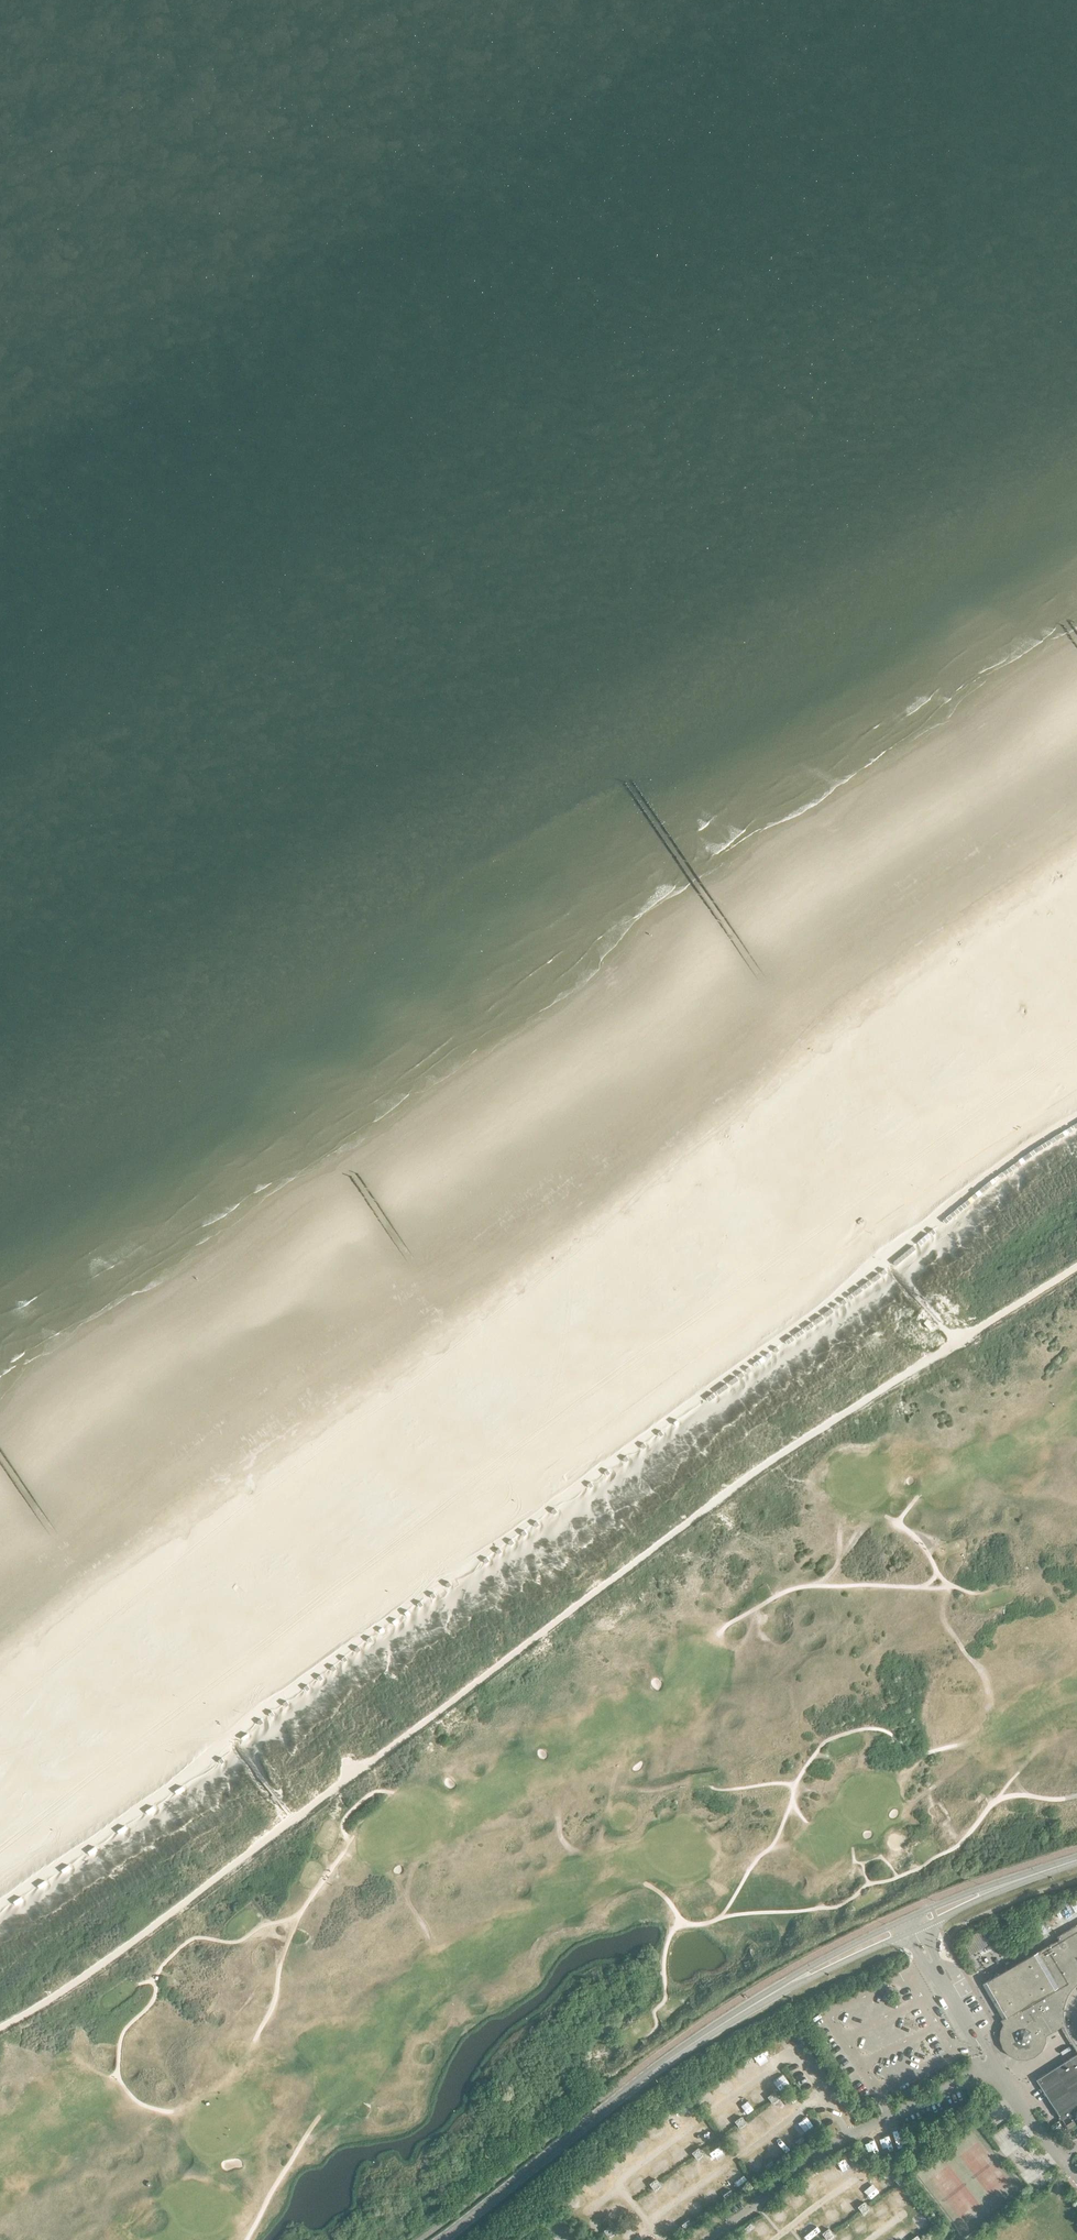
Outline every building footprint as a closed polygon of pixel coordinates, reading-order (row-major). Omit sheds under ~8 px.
[(1040,1936),(1048,1931),(1043,1922),(1035,1926),(1040,1936)] [(1058,1936),(1059,1939),(984,1983),(1007,2023),(1004,2030),(1004,2038),(1006,2046),(1011,2052),(1018,2055),(1026,2056),(1034,2053),(1040,2048),(1043,2041),(1044,2033),(1062,2022),(1061,2014),(1061,2007),(1063,1999),(1066,1992),(1070,1986),(1076,1981),(1076,1980),(1076,1924),(1058,1936)] [(1076,2109),(1076,2054),(1037,2079),(1062,2118),(1076,2109)] [(751,2055),(744,2060),(747,2064),(754,2059),(751,2055)] [(714,2080),(707,2085),(710,2089),(717,2084),(714,2080)] [(767,2096),(773,2104),(780,2099),(774,2091),(767,2096)] [(669,2110),(662,2115),(665,2119),(672,2114),(669,2110)] [(735,2121),(740,2129),(748,2124),(742,2116),(735,2121)] [(803,2136),(796,2141),(799,2145),(806,2140),(803,2136)] [(625,2145),(619,2150),(622,2154),(629,2148),(625,2145)] [(692,2152),(698,2160),(705,2155),(699,2147),(692,2152)] [(903,2150),(895,2154),(898,2159),(905,2155),(903,2150)] [(772,2160),(765,2165),(768,2169),(775,2164),(772,2160)] [(817,2166),(810,2171),(813,2175),(820,2170),(817,2166)] [(905,2184),(900,2177),(896,2180),(901,2187),(905,2184)] [(649,2183),(655,2191),(662,2186),(656,2178),(649,2183)] [(583,2180),(576,2185),(579,2189),(586,2184),(583,2180)] [(730,2189),(723,2194),(726,2198),(733,2193),(730,2189)] [(871,2209),(864,2201),(857,2206),(864,2214),(871,2209)] [(685,2228),(691,2223),(688,2219),(682,2224),(685,2228)] [(750,2222),(744,2228),(747,2232),(754,2226),(750,2222)] [(604,2230),(609,2238),(617,2234),(611,2225),(604,2230)] [(829,2227),(822,2233),(828,2239),(829,2239),(835,2236),(829,2227)]
